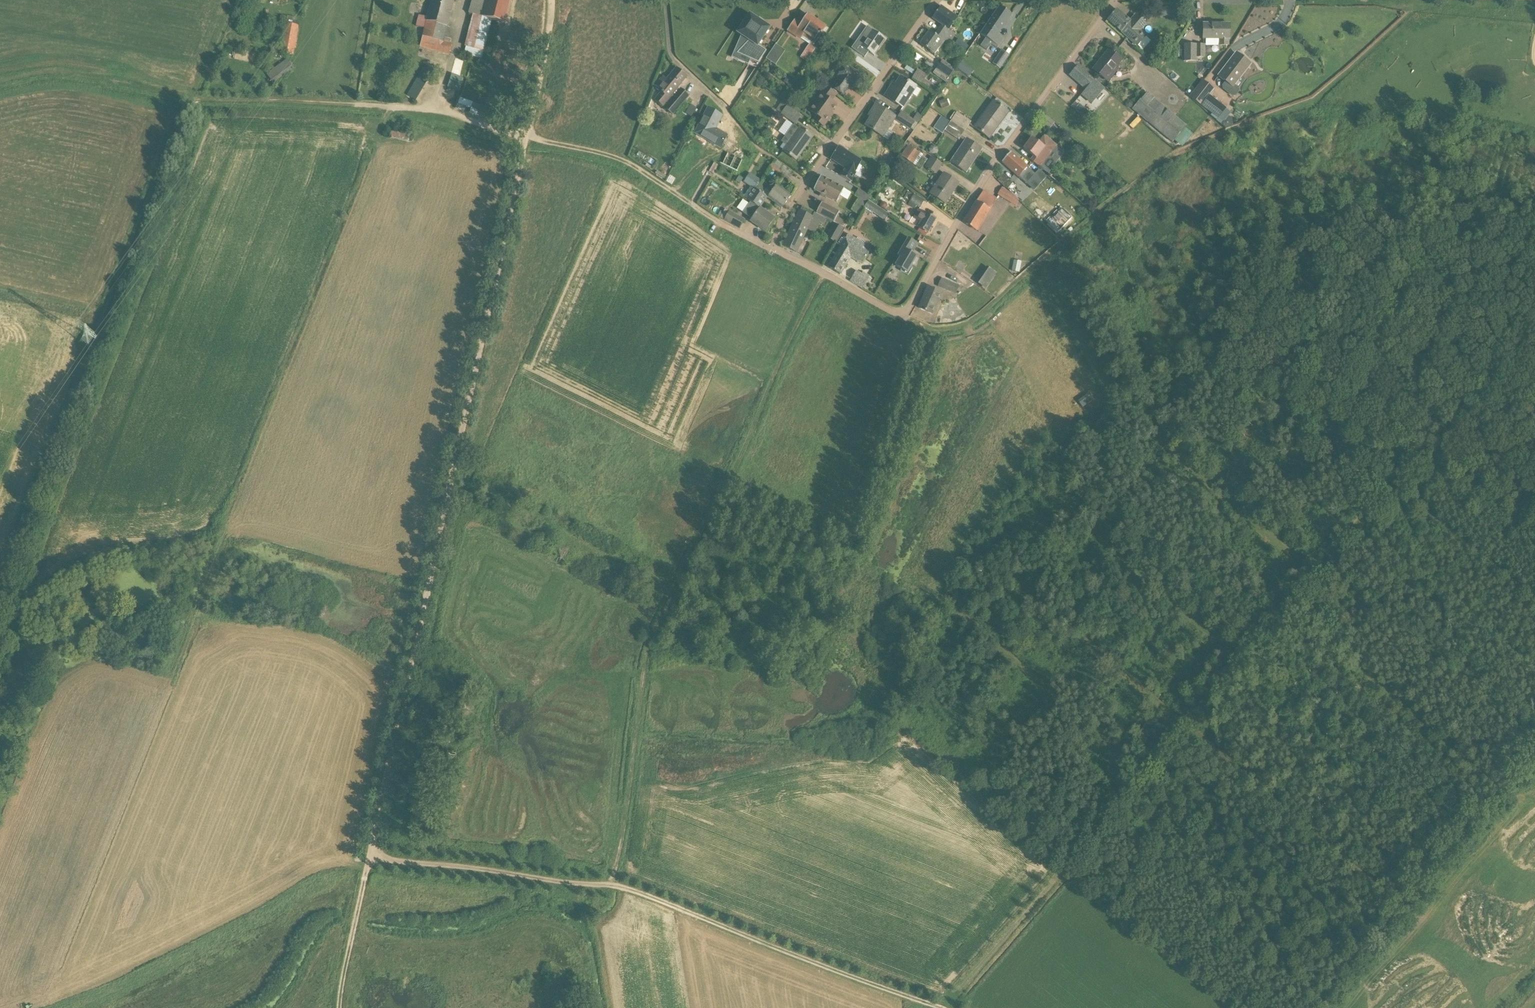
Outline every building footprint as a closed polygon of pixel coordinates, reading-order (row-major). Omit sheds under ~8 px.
[(427,17),(421,15),(417,27),(426,29),(421,46),(450,54),(452,45),(444,42),(455,0),(432,0),(427,17)] [(484,18),(492,20),(506,23),(512,0),(488,0),(484,18)] [(1012,14),(1000,6),(981,35),(986,38),(980,46),(987,51),(991,44),(997,49),(1003,39),(997,35),(1012,14)] [(950,29),(958,18),(941,7),(933,19),(942,25),(935,35),(944,41),(948,44),(955,33),(950,29)] [(1161,17),(1171,17),(1171,7),(1161,7),(1161,17)] [(1140,31),(1146,25),(1136,15),(1130,22),(1117,10),(1108,20),(1136,45),(1145,35),(1140,31)] [(748,38),(735,50),(756,60),(765,48),(756,42),(768,26),(749,12),(736,30),(748,38)] [(810,44),(809,45),(812,48),(826,28),(807,16),(801,25),(795,20),(788,30),(810,44)] [(292,54),(299,21),(289,19),(288,23),(286,23),(280,52),(292,54)] [(1230,24),(1204,24),(1203,38),(1219,39),(1218,45),(1227,45),(1227,39),(1229,39),(1230,24)] [(867,27),(852,48),(865,58),(870,50),(876,54),(886,40),(867,27)] [(944,41),(935,35),(930,31),(920,44),(934,55),(936,53),(940,56),(944,49),(941,47),(944,41)] [(965,51),(968,46),(958,38),(955,44),(965,51)] [(1196,61),(1197,58),(1197,44),(1184,44),(1184,61),(1196,61)] [(484,52),(466,47),(465,54),(482,58),(484,52)] [(1232,48),(1211,73),(1215,76),(1236,51),(1232,48)] [(773,49),(767,59),(774,64),(781,54),(773,49)] [(803,54),(809,58),(812,54),(806,49),(803,54)] [(1122,58),(1110,49),(1093,70),(1106,80),(1122,58)] [(1003,50),(994,64),(1001,69),(1010,55),(1003,50)] [(1236,53),(1229,63),(1218,77),(1225,82),(1222,85),(1224,90),(1232,97),(1235,96),(1238,92),(1238,90),(1234,87),(1251,65),(1236,53)] [(276,68),(282,77),(294,68),(287,59),(276,68)] [(1161,68),(1162,65),(1164,62),(1162,59),(1160,59),(1157,60),(1156,63),(1155,66),(1159,68),(1161,68)] [(942,60),(937,67),(950,76),(955,69),(942,60)] [(957,68),(961,71),(966,64),(962,62),(957,68)] [(861,76),(846,65),(837,77),(839,79),(833,88),(843,95),(850,86),(852,88),(861,76)] [(1078,66),(1069,75),(1087,89),(1082,95),(1092,103),(1104,89),(1078,66)] [(687,76),(677,68),(667,80),(663,77),(655,87),(661,93),(655,101),(662,106),(668,98),(668,99),(673,94),(676,96),(679,91),(677,89),(687,76)] [(922,82),(926,74),(917,69),(912,76),(922,82)] [(1176,81),(1180,77),(1172,70),(1168,74),(1176,81)] [(448,86),(459,90),(463,77),(452,73),(448,86)] [(787,76),(784,82),(790,85),(793,79),(787,76)] [(916,88),(901,77),(893,91),(890,89),(885,97),(902,108),(916,88)] [(1214,89),(1203,81),(1191,97),(1201,106),(1216,118),(1218,119),(1226,109),(1209,96),(1214,89)] [(837,106),(831,102),(836,95),(825,87),(820,94),(822,95),(810,111),(816,116),(814,119),(824,127),(830,119),(828,117),(837,106)] [(689,97),(681,90),(665,108),(673,115),(689,97)] [(1146,93),(1134,107),(1174,140),(1186,126),(1146,93)] [(461,97),(459,103),(473,107),(475,101),(461,97)] [(947,99),(939,102),(942,109),(949,107),(947,99)] [(1009,112),(993,101),(974,127),(989,139),(1009,112)] [(787,107),(798,115),(800,112),(789,104),(787,107)] [(691,105),(686,113),(691,117),(697,108),(691,105)] [(896,117),(876,105),(871,112),(873,114),(866,126),(883,137),(896,117)] [(787,107),(782,114),(795,124),(801,117),(798,115),(787,107)] [(728,136),(715,130),(721,116),(709,109),(693,140),(706,147),(709,141),(722,148),(728,136)] [(1216,121),(1221,125),(1224,122),(1225,121),(1229,116),(1231,113),(1226,109),(1218,119),(1216,120),(1216,121)] [(951,121),(965,131),(971,122),(957,112),(951,121)] [(1092,115),(1089,112),(1084,117),(1087,120),(1092,115)] [(901,113),(896,120),(909,129),(914,121),(901,113)] [(917,113),(913,120),(919,124),(923,117),(917,113)] [(944,131),(959,141),(965,131),(951,121),(951,122),(942,116),(933,128),(943,134),(944,131)] [(1041,122),(1049,128),(1050,129),(1050,128),(1055,123),(1046,116),(1041,122)] [(1232,118),(1229,116),(1225,121),(1224,122),(1221,125),(1225,129),(1233,126),(1232,118)] [(813,137),(800,127),(799,129),(793,125),(781,142),(786,146),(783,151),(796,160),(813,137)] [(398,129),(389,127),(388,133),(393,134),(410,140),(413,133),(408,132),(404,130),(398,129)] [(1057,146),(1049,140),(1044,147),(1032,138),(1024,149),(1033,156),(1029,161),(1038,169),(1048,157),(1057,146)] [(982,149),(967,139),(951,163),(966,173),(982,149)] [(922,146),(913,140),(909,147),(908,146),(901,156),(912,164),(920,154),(918,153),(922,146)] [(862,162),(838,147),(831,159),(846,168),(841,177),(851,182),(862,162)] [(1011,153),(1002,162),(1027,184),(1035,174),(1011,153)] [(942,164),(931,158),(924,167),(935,174),(942,164)] [(775,161),(770,167),(788,180),(792,174),(775,161)] [(714,163),(709,172),(714,174),(719,165),(714,163)] [(759,183),(761,180),(752,174),(746,182),(751,186),(747,192),(751,195),(747,200),(760,209),(768,198),(755,189),(759,183)] [(959,183),(944,174),(931,194),(945,204),(959,183)] [(1012,182),(1003,174),(998,180),(1004,186),(1014,195),(1019,189),(1012,182)] [(844,190),(821,177),(814,191),(837,203),(844,190)] [(791,196),(777,186),(772,193),(759,183),(755,189),(768,198),(782,208),(791,196)] [(848,185),(846,188),(855,193),(857,189),(848,185)] [(1013,195),(1008,192),(1003,188),(998,195),(1015,206),(1019,200),(1013,195)] [(859,189),(855,195),(860,198),(853,210),(859,214),(870,197),(859,189)] [(996,199),(983,191),(964,223),(977,231),(996,199)] [(913,195),(908,192),(904,198),(909,201),(920,208),(923,201),(913,195)] [(747,200),(742,206),(749,211),(747,215),(753,219),(751,222),(765,232),(775,219),(760,209),(747,200)] [(864,208),(871,213),(876,206),(869,201),(864,208)] [(839,213),(821,203),(816,213),(817,213),(816,214),(827,220),(833,223),(834,223),(837,217),(839,213)] [(889,215),(883,210),(879,217),(885,221),(889,215)] [(919,228),(928,234),(936,220),(919,210),(916,215),(924,219),(919,228)] [(744,220),(730,211),(725,220),(739,228),(744,220)] [(812,217),(800,211),(784,247),(796,253),(807,230),(814,233),(819,223),(824,225),(827,220),(816,214),(815,213),(812,217)] [(837,217),(834,223),(843,228),(846,222),(837,217)] [(843,229),(835,224),(829,233),(838,238),(843,229)] [(863,249),(866,243),(857,238),(856,239),(848,235),(828,268),(840,275),(851,257),(862,264),(869,253),(863,249)] [(918,244),(908,239),(898,256),(901,257),(895,266),(902,270),(900,271),(908,276),(913,268),(911,267),(917,257),(912,254),(918,244)] [(1021,262),(1014,260),(1012,271),(1019,272),(1021,262)] [(995,275),(987,269),(977,283),(986,288),(995,275)] [(869,277),(857,270),(850,281),(863,288),(869,277)] [(951,282),(942,279),(938,287),(948,291),(956,294),(959,286),(951,282)] [(941,293),(928,288),(919,309),(932,314),(941,293)] [(1088,395),(1078,401),(1081,406),(1091,400),(1088,395)]
